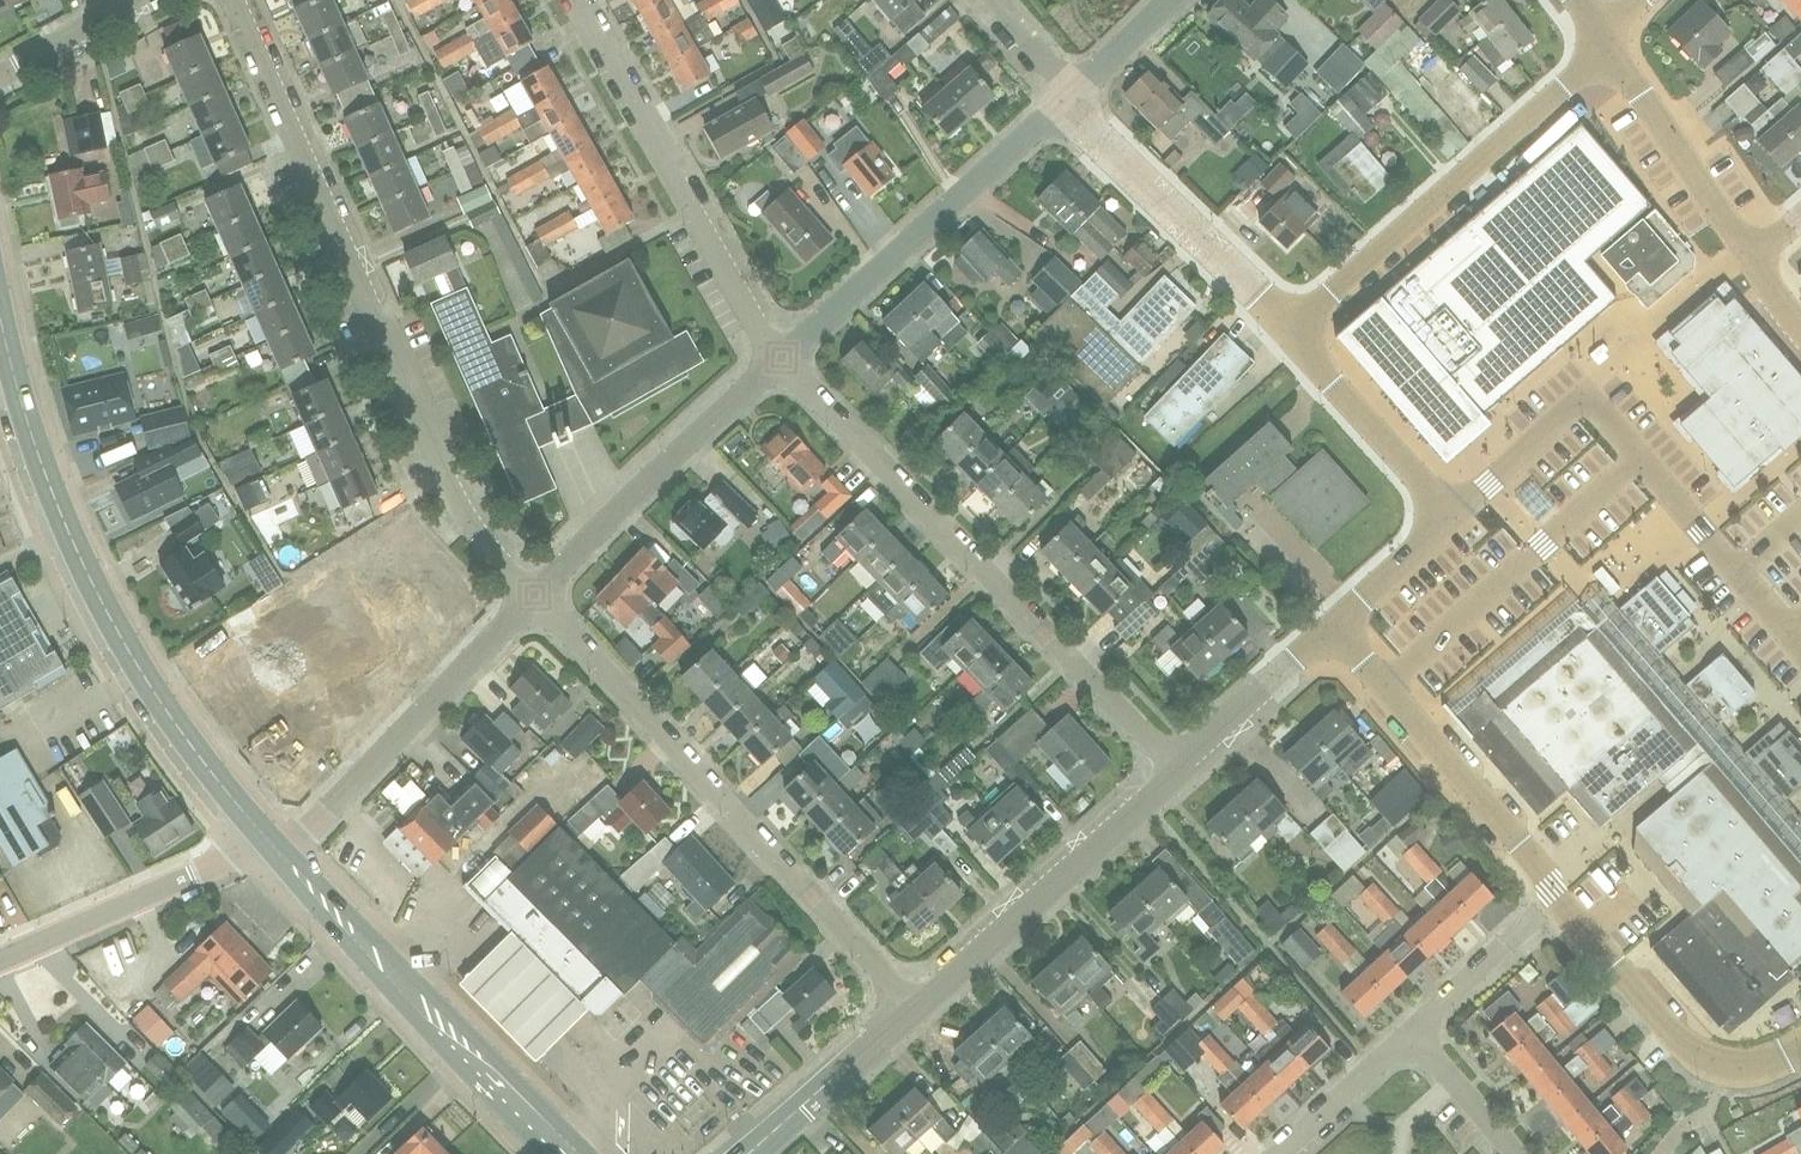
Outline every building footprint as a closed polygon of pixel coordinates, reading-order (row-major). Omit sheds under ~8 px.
[(15,13),(13,8),(26,3),(25,0),(0,0),(0,19),(15,13)] [(294,11),(320,0),(288,0),(294,11)] [(331,0),(320,0),(294,11),(307,40),(342,25),(331,0)] [(425,0),(405,0),(415,19),(430,10),(425,0)] [(430,10),(447,0),(425,0),(430,10)] [(476,7),(482,19),(464,29),(467,34),(472,42),(517,17),(508,0),(487,0),(476,7)] [(640,15),(666,0),(631,0),(640,15)] [(640,15),(654,40),(681,25),(667,0),(666,0),(640,15)] [(669,66),(695,51),(716,39),(706,21),(722,12),(714,0),(702,0),(690,7),(695,17),(681,25),(654,40),(669,66)] [(722,12),(739,2),(738,0),(714,0),(722,12)] [(891,22),(917,0),(872,0),(891,22)] [(1253,15),(1236,0),(1224,0),(1208,17),(1241,48),(1229,62),(1248,81),(1261,67),(1286,89),(1309,63),(1273,31),(1288,15),(1272,0),(1267,0),(1253,15)] [(1418,19),(1419,21),(1414,26),(1429,41),(1434,35),(1436,37),(1462,11),(1451,0),(1437,0),(1418,19)] [(1513,17),(1500,0),(1488,0),(1459,23),(1468,34),(1481,24),(1489,35),(1513,17)] [(1800,22),(1800,0),(1779,0),(1800,22)] [(1400,60),(1421,39),(1385,2),(1374,13),(1358,30),(1376,48),(1363,61),(1370,69),(1391,92),(1448,160),(1468,142),(1400,60)] [(1716,47),(1731,33),(1702,2),(1668,34),(1698,65),(1699,64),(1703,69),(1721,52),(1716,47)] [(788,27),(789,25),(788,24),(800,15),(792,8),(784,15),(778,6),(763,14),(764,15),(757,19),(765,33),(785,23),(788,27)] [(395,46),(407,41),(392,9),(381,14),(395,46)] [(829,25),(843,41),(856,30),(842,14),(829,25)] [(467,34),(452,42),(462,59),(477,51),(480,56),(498,46),(505,58),(506,57),(530,43),(532,42),(517,17),(472,42),(467,34)] [(758,36),(747,17),(730,28),(740,46),(758,36)] [(918,32),(905,43),(917,57),(949,29),(937,17),(919,33),(918,32)] [(1513,17),(1489,35),(1476,45),(1495,70),(1532,41),(1513,17)] [(805,24),(795,33),(805,44),(815,36),(805,24)] [(354,52),(342,25),(307,40),(319,68),(354,52)] [(423,37),(428,47),(440,41),(436,34),(443,30),(441,25),(433,30),(434,31),(423,37)] [(790,62),(805,54),(796,37),(781,45),(790,62)] [(176,82),(212,67),(199,38),(163,53),(176,82)] [(1754,61),(1756,63),(1776,45),(1771,40),(1751,56),(1743,47),(1713,73),(1725,87),(1754,61)] [(411,51),(407,41),(395,46),(399,56),(411,51)] [(124,79),(150,68),(140,42),(113,54),(124,79)] [(462,59),(452,42),(434,52),(444,69),(462,59)] [(880,42),(856,63),(867,75),(890,55),(880,42)] [(530,43),(506,57),(519,82),(544,68),(530,43)] [(917,57),(905,43),(866,78),(884,101),(899,88),(886,74),(902,61),(906,66),(917,57)] [(1772,59),(1797,88),(1800,84),(1800,69),(1783,49),(1772,59)] [(945,89),(970,118),(994,97),(980,80),(998,63),(988,50),(969,68),(945,89)] [(1452,64),(1458,70),(1483,94),(1497,79),(1473,55),(1469,50),(1452,64)] [(695,51),(669,66),(683,91),(710,76),(695,51)] [(367,81),(354,52),(319,68),(332,97),(337,95),(367,81)] [(805,54),(790,62),(759,79),(768,95),(813,69),(805,54)] [(1797,88),(1772,59),(1761,68),(1786,97),(1797,88)] [(1340,90),(1349,81),(1327,60),(1318,70),(1340,90)] [(212,67),(176,82),(189,110),(224,95),(212,67)] [(546,67),(544,68),(519,82),(533,107),(534,108),(561,93),(546,67)] [(1370,69),(1358,81),(1378,103),(1391,92),(1370,69)] [(1185,126),(1189,122),(1214,147),(1231,130),(1230,129),(1215,115),(1192,93),(1183,103),(1150,71),(1129,92),(1132,94),(1128,98),(1158,128),(1159,127),(1171,140),(1185,126)] [(387,125),(367,81),(337,95),(347,119),(342,121),(351,141),(387,125)] [(124,103),(145,93),(140,83),(119,93),(124,103)] [(1800,149),(1766,110),(1743,84),(1724,101),(1748,127),(1750,125),(1761,138),(1757,142),(1779,168),(1800,149)] [(970,118),(945,89),(922,110),(947,139),(970,118)] [(423,109),(434,104),(428,91),(417,96),(423,109)] [(145,93),(124,103),(129,114),(150,104),(145,93)] [(517,117),(483,138),(488,146),(521,127),(530,144),(548,134),(575,118),(561,93),(534,108),(533,107),(517,117)] [(1328,108),(1350,134),(1317,164),(1345,196),(1352,190),(1364,203),(1390,180),(1359,144),(1361,142),(1358,139),(1373,127),(1371,125),(1373,123),(1365,114),(1345,93),(1328,108)] [(224,95),(189,110),(201,138),(236,122),(224,95)] [(1766,110),(1800,149),(1800,148),(1800,110),(1798,106),(1794,110),(1782,97),(1766,110)] [(756,98),(742,106),(703,128),(721,160),(760,137),(765,145),(776,139),(772,132),(775,130),(756,98)] [(438,112),(434,104),(423,109),(436,137),(447,132),(445,127),(455,124),(447,108),(438,112)] [(1238,122),(1223,107),(1215,115),(1230,129),(1238,122)] [(483,138),(517,117),(512,109),(469,134),(474,143),(483,138)] [(101,111),(74,117),(81,151),(108,146),(101,111)] [(548,134),(557,149),(562,158),(562,159),(590,143),(575,118),(548,134)] [(785,133),(808,161),(826,146),(803,118),(785,133)] [(249,150),(236,122),(201,138),(187,144),(199,172),(213,165),(213,166),(249,150)] [(1580,123),(1335,336),(1338,339),(1344,334),(1444,450),(1618,298),(1586,261),(1652,203),(1580,123)] [(401,156),(387,125),(351,141),(365,172),(401,156)] [(844,135),(859,154),(843,166),(869,198),(894,178),(880,160),(882,158),(857,126),(844,135)] [(770,147),(793,174),(808,162),(785,135),(770,147)] [(149,159),(170,149),(165,139),(144,148),(149,159)] [(590,143),(562,159),(576,184),(604,169),(590,143)] [(451,172),(474,161),(467,149),(457,153),(453,146),(442,151),(451,172)] [(170,149),(149,159),(153,170),(175,160),(170,149)] [(1174,149),(1163,161),(1171,168),(1182,157),(1174,149)] [(1239,165),(1252,179),(1266,166),(1253,152),(1239,165)] [(401,156),(365,172),(379,202),(414,187),(401,156)] [(511,188),(545,168),(540,159),(506,178),(508,182),(511,188)] [(483,181),(474,161),(451,172),(461,193),(473,188),(472,186),(483,181)] [(1280,162),(1260,183),(1276,199),(1296,178),(1280,162)] [(550,177),(545,168),(511,188),(512,188),(516,196),(550,177)] [(604,169),(576,184),(591,210),(618,194),(604,169)] [(78,224),(76,216),(90,213),(87,200),(108,196),(105,181),(102,170),(82,174),(81,171),(50,177),(60,228),(78,224)] [(1100,205),(1098,207),(1063,172),(1050,186),(1113,248),(1128,233),(1100,205)] [(466,215),(495,202),(486,184),(456,197),(464,214),(465,214),(466,215)] [(1113,248),(1050,186),(1037,198),(1100,261),(1113,248)] [(429,218),(414,187),(379,202),(393,234),(429,218)] [(217,233),(252,217),(239,188),(204,204),(217,233)] [(1293,188),(1278,203),(1259,222),(1287,250),(1320,216),(1293,188)] [(618,194),(591,210),(605,235),(633,220),(618,194)] [(174,201),(150,212),(158,229),(181,218),(174,201)] [(798,201),(771,224),(805,263),(832,239),(798,201)] [(495,202),(466,215),(472,228),(490,219),(495,230),(506,224),(495,202)] [(539,239),(525,246),(536,267),(553,258),(545,246),(579,227),(568,209),(534,229),(539,239)] [(1646,309),(1700,263),(1654,210),(1601,256),(1646,309)] [(252,217),(217,233),(229,261),(265,245),(252,217)] [(1140,234),(1147,226),(1139,218),(1131,226),(1140,234)] [(1355,239),(1360,234),(1353,226),(1347,232),(1355,239)] [(1157,257),(1148,249),(1159,238),(1151,230),(1140,241),(1139,240),(1122,257),(1136,271),(1142,277),(1142,276),(1143,277),(1145,276),(1146,277),(1175,254),(1168,246),(1157,257)] [(1010,257),(1008,259),(982,232),(958,254),(960,256),(955,260),(955,266),(970,282),(976,282),(981,278),(984,281),(994,272),(1008,286),(1023,271),(1010,257)] [(164,253),(186,243),(181,233),(159,243),(164,253)] [(424,249),(404,258),(410,271),(416,285),(425,281),(434,277),(439,288),(444,298),(448,297),(457,293),(466,289),(457,267),(445,240),(424,249)] [(191,254),(186,243),(164,253),(169,264),(191,254)] [(277,273),(265,245),(229,261),(241,289),(277,273)] [(119,260),(102,263),(99,247),(66,254),(72,284),(105,277),(105,275),(123,272),(123,273),(148,268),(145,252),(119,257),(119,260)] [(1054,258),(1033,281),(1060,304),(1080,281),(1054,258)] [(1142,277),(1136,271),(1128,279),(1107,260),(1094,273),(1118,296),(1120,299),(1142,277)] [(444,298),(430,305),(476,405),(521,505),(538,497),(555,490),(546,469),(537,449),(546,445),(554,442),(556,445),(557,449),(565,446),(572,442),(571,439),(569,435),(589,426),(611,414),(612,417),(613,419),(651,398),(688,376),(685,372),(694,367),(702,362),(694,347),(685,332),(679,336),(672,339),(650,300),(628,261),(588,283),(548,306),(551,310),(540,316),(558,356),(576,396),(565,401),(542,411),(526,374),(510,337),(500,341),(491,345),(479,318),(466,289),(457,293),(448,297),(444,298)] [(161,266),(151,268),(155,295),(166,294),(161,266)] [(150,280),(148,268),(123,273),(125,284),(150,280)] [(289,301),(277,273),(241,289),(254,317),(289,301)] [(1118,296),(1094,273),(1030,335),(1105,408),(1142,368),(1140,366),(1196,308),(1164,277),(1121,322),(1106,308),(1118,296)] [(105,277),(72,284),(79,315),(112,307),(105,277)] [(923,284),(902,304),(937,342),(959,322),(950,313),(923,284)] [(1777,448),(1800,427),(1800,383),(1718,286),(1657,338),(1709,399),(1725,386),(1777,448)] [(189,309),(210,299),(205,289),(184,298),(189,309)] [(210,299),(189,309),(193,320),(215,310),(210,299)] [(302,328),(289,301),(254,317),(266,344),(302,328)] [(937,342),(902,304),(882,323),(909,352),(910,351),(921,364),(941,345),(937,342)] [(154,318),(142,322),(147,337),(159,333),(154,318)] [(1196,320),(1181,335),(1191,345),(1206,329),(1196,320)] [(1002,322),(989,335),(1005,352),(1018,339),(1002,322)] [(302,328),(266,344),(279,372),(280,372),(306,360),(314,356),(302,328)] [(1005,352),(989,335),(978,345),(983,351),(964,369),(973,379),(992,361),(994,362),(1005,352)] [(1173,447),(1254,364),(1224,335),(1144,418),(1173,447)] [(1006,375),(1031,349),(1020,339),(995,365),(1006,375)] [(944,410),(916,379),(915,380),(895,359),(886,366),(864,342),(841,362),(867,391),(869,390),(874,395),(891,379),(909,398),(912,395),(925,409),(921,414),(930,423),(944,410)] [(213,364),(235,354),(231,344),(208,354),(213,364)] [(235,354),(213,364),(183,378),(185,383),(203,375),(206,382),(240,367),(235,354)] [(153,388),(179,381),(173,356),(147,363),(153,388)] [(317,386),(306,360),(280,372),(291,398),(317,386)] [(916,379),(944,410),(959,396),(928,363),(914,377),(916,379)] [(1064,382),(1051,369),(1044,376),(1056,389),(1064,382)] [(124,374),(61,390),(73,436),(136,420),(124,374)] [(325,383),(317,386),(291,398),(290,398),(303,427),(338,411),(325,383)] [(1725,386),(1709,399),(1678,425),(1731,487),(1777,448),(1725,386)] [(1072,390),(1064,397),(1051,409),(1067,425),(1081,412),(1077,408),(1084,402),(1072,390)] [(180,410),(139,420),(146,451),(187,440),(180,410)] [(350,439),(338,411),(303,427),(314,453),(304,458),(305,460),(350,439)] [(955,465),(984,437),(963,416),(934,443),(955,465)] [(1290,447),(1269,423),(1202,482),(1220,502),(1223,506),(1229,501),(1252,480),(1265,495),(1273,489),(1278,495),(1274,499),(1317,546),(1365,503),(1322,455),(1301,474),(1282,453),(1290,447)] [(803,494),(827,471),(784,427),(760,450),(785,477),(786,477),(803,494)] [(251,450),(272,440),(267,428),(246,438),(250,448),(251,450)] [(1101,470),(1127,444),(1116,433),(1090,459),(1101,470)] [(1003,457),(984,437),(955,465),(975,486),(1003,457)] [(141,475),(116,488),(132,520),(183,494),(171,471),(180,467),(179,465),(202,454),(200,451),(194,440),(194,439),(193,438),(171,449),(169,445),(134,463),(141,475)] [(363,468),(350,439),(305,460),(316,484),(326,480),(328,483),(363,468)] [(1137,454),(1127,444),(1101,470),(1110,480),(1137,454)] [(232,489),(250,481),(237,456),(218,464),(232,489)] [(1024,479),(1003,457),(975,486),(996,507),(1024,479)] [(375,495),(363,468),(328,483),(340,511),(342,510),(348,522),(372,511),(366,499),(375,495)] [(1151,484),(1165,498),(1173,490),(1159,476),(1151,484)] [(261,478),(237,490),(247,510),(271,499),(261,478)] [(722,479),(700,503),(696,498),(672,523),(672,529),(681,538),(686,538),(689,536),(703,550),(713,539),(720,545),(725,545),(733,536),(733,531),(739,525),(741,522),(747,528),(755,520),(753,517),(757,513),(722,479)] [(1045,500),(1024,479),(996,507),(1016,528),(1045,500)] [(826,520),(852,495),(840,482),(814,506),(826,520)] [(302,505),(298,497),(277,507),(281,515),(302,505)] [(1220,502),(1214,506),(1227,521),(1238,512),(1229,501),(1223,506),(1220,502)] [(189,507),(166,519),(171,527),(170,528),(181,545),(221,520),(209,502),(193,513),(189,507)] [(1157,504),(1140,522),(1149,530),(1166,512),(1157,504)] [(855,560),(885,532),(865,512),(836,540),(823,552),(833,564),(847,551),(855,560)] [(1079,515),(1069,525),(1040,552),(1061,574),(1090,546),(1077,534),(1087,524),(1079,515)] [(772,554),(794,540),(779,516),(765,525),(768,530),(760,535),(772,554)] [(1191,560),(1204,548),(1218,536),(1207,524),(1180,548),(1190,559),(1191,560)] [(885,532),(855,560),(876,581),(905,554),(885,532)] [(791,543),(774,558),(779,563),(796,548),(791,543)] [(1235,558),(1251,561),(1254,547),(1238,544),(1235,558)] [(1090,546),(1061,574),(1082,596),(1121,558),(1120,557),(1109,567),(1090,546)] [(1589,578),(1608,600),(1646,568),(1626,546),(1589,578)] [(1191,560),(1190,559),(1173,575),(1180,583),(1191,573),(1204,587),(1216,576),(1208,567),(1215,560),(1204,548),(1191,560)] [(203,553),(194,558),(188,549),(161,566),(190,611),(226,587),(203,553)] [(674,559),(664,570),(645,551),(620,576),(639,595),(640,594),(654,608),(677,584),(689,594),(700,583),(674,559)] [(905,554),(876,581),(865,592),(875,603),(886,592),(896,602),(925,574),(905,554)] [(766,581),(797,614),(810,602),(789,580),(802,567),(792,556),(766,581)] [(1141,579),(1121,558),(1082,596),(1103,617),(1131,589),(1141,579)] [(42,631),(8,572),(0,576),(0,653),(42,631)] [(415,622),(451,595),(434,572),(398,600),(415,622)] [(282,584),(276,574),(268,579),(275,589),(282,584)] [(925,574),(896,602),(883,615),(892,624),(897,618),(900,621),(907,614),(917,624),(947,596),(925,574)] [(639,595),(620,576),(597,600),(625,627),(640,612),(631,603),(639,595)] [(353,577),(344,584),(354,598),(364,591),(353,577)] [(1654,579),(1617,611),(1657,656),(1694,624),(1654,579)] [(743,617),(769,593),(759,582),(733,606),(743,617)] [(707,590),(726,611),(734,604),(715,583),(707,590)] [(433,646),(469,618),(451,595),(415,622),(433,646)] [(371,599),(361,606),(372,620),(381,613),(371,599)] [(1157,613),(1144,600),(1113,628),(1126,641),(1157,613)] [(1191,623),(1223,659),(1248,637),(1215,601),(1191,623)] [(798,615),(811,629),(819,621),(806,607),(798,615)] [(213,671),(223,683),(271,646),(243,610),(216,627),(227,641),(205,658),(214,670),(213,671)] [(381,613),(372,620),(382,634),(392,627),(381,613)] [(692,645),(664,614),(650,627),(661,639),(651,648),(669,666),(692,645)] [(1573,616),(1571,617),(1570,616),(1509,668),(1628,804),(1697,744),(1596,627),(1595,628),(1584,617),(1582,615),(1579,614),(1576,614),(1573,616)] [(783,624),(795,637),(804,628),(791,616),(783,624)] [(817,637),(838,658),(857,640),(836,618),(817,637)] [(962,671),(991,643),(970,621),(941,649),(928,661),(937,671),(951,658),(962,671)] [(1223,659),(1191,623),(1178,635),(1168,625),(1151,639),(1164,653),(1169,649),(1198,682),(1223,659)] [(42,631),(0,653),(0,672),(18,700),(38,688),(66,672),(42,631)] [(398,635),(389,643),(399,657),(409,649),(398,635)] [(824,650),(811,637),(803,645),(816,658),(824,650)] [(991,643),(962,671),(981,691),(1011,664),(991,643)] [(772,652),(782,662),(790,654),(781,644),(772,652)] [(299,684),(271,646),(223,683),(232,696),(233,695),(243,707),(265,690),(274,703),(299,684)] [(701,701),(731,673),(712,652),(682,679),(701,701)] [(1701,708),(1737,675),(1720,656),(1684,687),(1701,708)] [(872,693),(898,668),(887,657),(861,682),(872,693)] [(837,718),(864,693),(855,683),(832,659),(811,678),(830,699),(825,704),(828,708),(837,718)] [(1011,664),(981,691),(969,703),(980,714),(992,702),(1003,713),(1032,686),(1011,664)] [(570,704),(559,693),(532,667),(512,688),(522,698),(510,711),(528,727),(533,721),(544,731),(570,704)] [(908,678),(898,668),(872,693),(882,703),(908,678)] [(1628,804),(1509,668),(1452,718),(1537,816),(1567,791),(1599,829),(1628,804)] [(18,700),(0,672),(0,710),(18,700)] [(731,673),(701,701),(722,723),(751,695),(731,673)] [(1754,694),(1737,675),(1701,708),(1717,726),(1754,694)] [(864,693),(837,718),(814,739),(824,750),(874,704),(864,693)] [(751,695),(722,723),(741,744),(771,715),(751,695)] [(783,704),(771,715),(741,744),(762,766),(792,739),(780,726),(793,715),(783,704)] [(1067,717),(1053,730),(1032,707),(996,739),(1016,761),(1015,763),(1040,790),(1041,788),(1017,762),(1037,745),(1078,790),(1108,763),(1067,717)] [(1307,734),(1339,770),(1365,747),(1333,711),(1307,734)] [(474,780),(494,800),(505,789),(511,782),(503,774),(501,773),(521,752),(509,740),(519,729),(502,712),(491,723),(484,717),(484,718),(463,740),(487,763),(472,777),(475,780),(474,780)] [(575,759),(598,735),(583,720),(559,745),(575,759)] [(1779,723),(1742,755),(1783,803),(1800,787),(1800,749),(1779,723)] [(914,727),(905,736),(918,750),(920,748),(935,733),(930,728),(922,735),(914,727)] [(1339,770),(1307,734),(1283,756),(1314,790),(1312,793),(1322,802),(1334,790),(1326,782),(1339,770)] [(918,750),(905,736),(898,742),(911,755),(908,757),(909,758),(918,750)] [(984,749),(1005,772),(1015,763),(995,740),(984,749)] [(920,748),(918,750),(948,784),(976,756),(965,745),(941,769),(920,748)] [(14,866),(37,852),(40,856),(58,846),(62,836),(50,817),(55,814),(16,748),(0,758),(0,844),(14,866)] [(918,750),(909,758),(928,778),(888,817),(900,829),(923,809),(943,790),(942,790),(948,784),(918,750)] [(825,753),(815,763),(814,762),(784,790),(805,813),(857,767),(855,765),(845,774),(825,753)] [(1789,967),(1800,957),(1800,863),(1713,761),(1636,828),(1633,849),(1690,915),(1692,913),(1704,903),(1722,922),(1726,918),(1743,939),(1756,929),(1789,967)] [(866,776),(857,767),(805,813),(824,835),(865,798),(864,798),(855,806),(845,796),(866,776)] [(77,796),(105,839),(131,822),(103,779),(77,796)] [(405,820),(383,841),(418,877),(476,821),(485,830),(500,815),(491,806),(496,801),(494,800),(474,780),(450,803),(445,798),(435,808),(427,799),(418,808),(405,820)] [(513,780),(511,782),(505,789),(516,800),(525,791),(513,780)] [(1296,823),(1285,812),(1256,780),(1230,803),(1260,836),(1261,834),(1268,841),(1279,831),(1283,835),(1296,823)] [(1400,818),(1426,795),(1415,782),(1388,806),(1400,818)] [(1020,843),(1045,820),(1014,783),(988,807),(1020,843)] [(623,802),(620,798),(603,813),(601,815),(602,816),(619,833),(633,820),(645,833),(668,812),(642,784),(623,802)] [(137,804),(145,816),(134,823),(155,855),(193,830),(172,798),(169,801),(161,789),(137,804)] [(949,797),(943,790),(923,809),(943,830),(955,818),(942,804),(949,797)] [(1078,813),(1088,804),(1081,796),(1071,805),(1078,813)] [(884,820),(865,798),(824,835),(845,857),(876,829),(875,828),(884,820)] [(580,835),(601,815),(603,813),(590,799),(567,821),(570,824),(580,835)] [(537,803),(508,832),(530,854),(559,824),(537,803)] [(1260,836),(1230,803),(1207,824),(1236,857),(1237,856),(1241,861),(1254,849),(1249,845),(1260,836)] [(1020,843),(988,807),(964,828),(996,865),(1020,843)] [(943,830),(923,809),(900,829),(913,842),(923,832),(932,841),(943,830)] [(1319,824),(1354,863),(1366,852),(1332,813),(1319,824)] [(1427,830),(1418,819),(1400,835),(1409,846),(1427,830)] [(1354,863),(1319,824),(1309,833),(1344,872),(1354,863)] [(633,891),(619,877),(613,882),(558,828),(514,872),(495,853),(463,885),(482,904),(588,1011),(590,1009),(595,1014),(602,1014),(623,994),(624,996),(640,981),(646,981),(653,987),(653,993),(709,1050),(806,954),(769,917),(767,919),(748,901),(696,954),(680,938),(674,944),(627,897),(633,891)] [(1367,848),(1378,839),(1370,829),(1368,828),(1358,837),(1367,848)] [(1456,832),(1441,840),(1449,855),(1463,847),(1456,832)] [(1409,849),(1396,834),(1386,844),(1400,861),(1403,858),(1428,884),(1423,888),(1440,904),(1429,914),(1449,936),(1471,917),(1450,894),(1452,893),(1436,877),(1409,849)] [(690,839),(663,863),(684,886),(680,889),(691,902),(684,908),(696,920),(706,910),(705,909),(732,885),(690,839)] [(1409,849),(1436,877),(1443,870),(1416,842),(1409,849)] [(878,846),(863,860),(874,872),(889,858),(878,846)] [(635,891),(661,867),(647,852),(619,877),(633,891),(634,890),(635,891)] [(913,863),(901,873),(939,916),(961,896),(935,867),(925,876),(913,863)] [(1158,868),(1132,891),(1165,927),(1190,904),(1198,913),(1211,900),(1184,870),(1171,882),(1158,868)] [(14,873),(4,877),(14,899),(23,895),(14,873)] [(890,882),(903,896),(890,908),(916,936),(939,916),(901,873),(890,882)] [(1385,954),(1406,977),(1428,956),(1407,934),(1392,917),(1366,888),(1354,875),(1353,874),(1341,886),(1354,900),(1358,896),(1381,921),(1388,928),(1373,941),(1385,954)] [(1472,874),(1452,893),(1450,894),(1471,917),(1493,897),(1472,874)] [(1366,888),(1392,917),(1399,910),(1373,882),(1366,888)] [(1165,927),(1132,891),(1108,913),(1138,946),(1132,951),(1145,964),(1162,948),(1152,938),(1165,927)] [(1275,933),(1287,923),(1298,913),(1291,904),(1280,914),(1267,900),(1255,910),(1275,933)] [(1704,903),(1692,913),(1760,992),(1789,967),(1756,929),(1743,939),(1726,918),(1722,922),(1704,903)] [(1690,915),(1650,949),(1719,1028),(1760,992),(1692,913),(1690,915)] [(1429,914),(1407,934),(1428,956),(1449,936),(1429,914)] [(1225,916),(1207,931),(1239,967),(1256,952),(1225,916)] [(1348,957),(1356,950),(1330,922),(1322,929),(1348,957)] [(236,1005),(270,972),(256,958),(257,956),(225,923),(197,950),(198,950),(154,992),(171,1011),(208,975),(236,1005)] [(1280,943),(1303,969),(1322,952),(1299,927),(1280,943)] [(589,1005),(513,928),(458,982),(534,1059),(589,1005)] [(1315,936),(1341,964),(1348,957),(1322,929),(1315,936)] [(1080,938),(1056,959),(1089,997),(1102,1011),(1114,1001),(1101,987),(1114,975),(1080,938)] [(1258,962),(1272,974),(1287,958),(1273,945),(1258,962)] [(1528,945),(1528,979),(1545,979),(1545,945),(1528,945)] [(1364,974),(1384,996),(1406,977),(1385,954),(1372,967),(1364,974)] [(1089,997),(1056,959),(1031,982),(1064,1020),(1066,1018),(1073,1027),(1084,1018),(1077,1009),(1089,997)] [(765,1033),(794,1007),(805,1020),(834,994),(813,971),(785,995),(776,986),(747,1015),(749,1017),(740,1026),(754,1042),(756,1041),(766,1051),(775,1044),(765,1033)] [(1546,985),(1552,993),(1535,1007),(1548,1022),(1565,1008),(1581,994),(1562,971),(1546,985)] [(1363,1016),(1384,996),(1364,974),(1357,981),(1342,994),(1363,1016)] [(1161,999),(1182,1022),(1204,1000),(1196,991),(1185,1001),(1173,988),(1161,999)] [(1488,1033),(1507,1056),(1527,1039),(1547,1023),(1537,1012),(1522,1024),(1513,1014),(1519,1008),(1506,993),(1482,1013),(1495,1027),(1488,1033)] [(1265,1008),(1251,995),(1237,1009),(1250,1022),(1252,1021),(1265,1008)] [(1182,1022),(1161,999),(1151,1009),(1158,1017),(1148,1027),(1161,1041),(1182,1022)] [(244,1067),(272,1041),(288,1058),(322,1027),(297,1001),(264,1033),(258,1038),(248,1026),(225,1047),(244,1067)] [(174,1032),(148,1004),(132,1019),(158,1047),(174,1032)] [(979,1029),(1021,1076),(1032,1066),(1022,1055),(1034,1044),(1002,1008),(979,1029)] [(1278,1023),(1265,1008),(1252,1021),(1250,1022),(1269,1042),(1255,1056),(1264,1066),(1285,1089),(1307,1068),(1271,1030),(1278,1023)] [(1548,1022),(1547,1023),(1527,1039),(1507,1056),(1525,1078),(1550,1058),(1540,1046),(1556,1033),(1561,1037),(1577,1023),(1565,1008),(1548,1022)] [(1643,1049),(1664,1041),(1654,1012),(1632,1020),(1643,1049)] [(1283,1019),(1278,1023),(1271,1030),(1307,1068),(1316,1060),(1319,1063),(1330,1053),(1328,1050),(1329,1048),(1308,1026),(1299,1035),(1283,1019)] [(67,1047),(104,1083),(106,1085),(127,1063),(87,1023),(65,1045),(67,1047)] [(1550,1058),(1525,1078),(1544,1101),(1569,1081),(1585,1068),(1601,1055),(1615,1042),(1603,1027),(1572,1053),(1575,1056),(1559,1069),(1550,1058)] [(1021,1076),(979,1029),(954,1052),(963,1062),(955,1069),(968,1083),(971,1080),(982,1091),(988,1085),(993,1090),(1002,1082),(1008,1089),(1021,1076)] [(1207,1035),(1199,1042),(1200,1042),(1194,1048),(1208,1062),(1221,1050),(1207,1035)] [(1171,1044),(1164,1050),(1174,1060),(1183,1070),(1189,1064),(1196,1058),(1187,1048),(1177,1038),(1171,1044)] [(1069,1050),(1096,1080),(1107,1070),(1080,1041),(1069,1050)] [(104,1083),(67,1047),(49,1065),(86,1101),(104,1083)] [(1096,1080),(1069,1050),(1057,1061),(1084,1091),(1096,1080)] [(1221,1050),(1208,1062),(1220,1075),(1216,1079),(1232,1096),(1221,1106),(1241,1129),(1263,1109),(1242,1086),(1228,1070),(1234,1064),(1221,1050)] [(145,1065),(166,1086),(178,1074),(157,1053),(145,1065)] [(1165,1061),(1159,1055),(1128,1084),(1139,1097),(1146,1090),(1140,1084),(1165,1061)] [(1601,1055),(1585,1068),(1597,1083),(1613,1069),(1601,1055)] [(217,1106),(236,1089),(210,1061),(191,1078),(217,1106)] [(1242,1086),(1263,1109),(1285,1089),(1264,1066),(1252,1077),(1251,1078),(1242,1086)] [(11,1081),(0,1070),(0,1092),(11,1081)] [(344,1106),(349,1101),(367,1120),(392,1096),(367,1070),(342,1094),(336,1100),(326,1089),(308,1106),(327,1125),(345,1108),(344,1106)] [(24,1090),(60,1125),(78,1106),(41,1071),(24,1090)] [(1588,1104),(1569,1081),(1544,1101),(1563,1124),(1588,1104)] [(1588,1104),(1563,1124),(1582,1147),(1607,1127),(1623,1114),(1639,1100),(1626,1085),(1610,1098),(1613,1102),(1597,1114),(1588,1104)] [(229,1132),(188,1088),(169,1105),(174,1111),(168,1117),(176,1125),(173,1128),(180,1135),(185,1130),(192,1137),(201,1128),(216,1144),(229,1132)] [(915,1089),(891,1110),(917,1140),(930,1128),(945,1142),(955,1134),(941,1119),(915,1089)] [(1146,1090),(1139,1097),(1132,1105),(1146,1120),(1162,1106),(1146,1090)] [(143,1102),(151,1109),(161,1099),(153,1091),(143,1102)] [(1119,1117),(1130,1106),(1118,1093),(1106,1104),(1119,1117)] [(1003,1153),(1026,1130),(1019,1123),(1010,1131),(977,1097),(964,1109),(982,1130),(982,1131),(1003,1153)] [(1582,1147),(1588,1153),(1621,1153),(1626,1150),(1616,1137),(1632,1124),(1635,1128),(1651,1115),(1639,1100),(1623,1114),(1607,1127),(1582,1147)] [(1174,1118),(1162,1106),(1146,1120),(1159,1133),(1174,1118)] [(1192,1153),(1214,1153),(1224,1145),(1215,1135),(1225,1127),(1206,1106),(1196,1115),(1203,1123),(1182,1143),(1192,1153)] [(1731,1111),(1735,1118),(1744,1114),(1740,1106),(1731,1111)] [(277,1128),(293,1145),(314,1125),(297,1108),(277,1128)] [(891,1110),(867,1131),(887,1153),(909,1153),(906,1150),(917,1140),(891,1110)] [(1052,1147),(1031,1125),(1026,1130),(1003,1153),(1002,1153),(1046,1153),(1052,1147)] [(1092,1135),(1084,1126),(1061,1149),(1063,1153),(1072,1153),(1092,1135)] [(1785,1135),(1786,1137),(1791,1146),(1800,1141),(1800,1126),(1785,1135)] [(445,1151),(422,1127),(406,1143),(406,1144),(395,1153),(442,1153),(445,1151)] [(1105,1130),(1090,1144),(1099,1153),(1107,1153),(1116,1146),(1123,1153),(1126,1153),(1105,1130)] [(982,1131),(969,1142),(980,1153),(1002,1153),(1003,1153),(982,1131)] [(118,1140),(132,1153),(140,1145),(126,1132),(118,1140)] [(1791,1146),(1786,1137),(1770,1147),(1774,1153),(1800,1153),(1800,1141),(1791,1146)] [(1700,1142),(1689,1153),(1707,1153),(1700,1142)] [(1182,1143),(1169,1153),(1192,1153),(1182,1143)] [(1107,1153),(1123,1153),(1116,1146),(1107,1153)]
